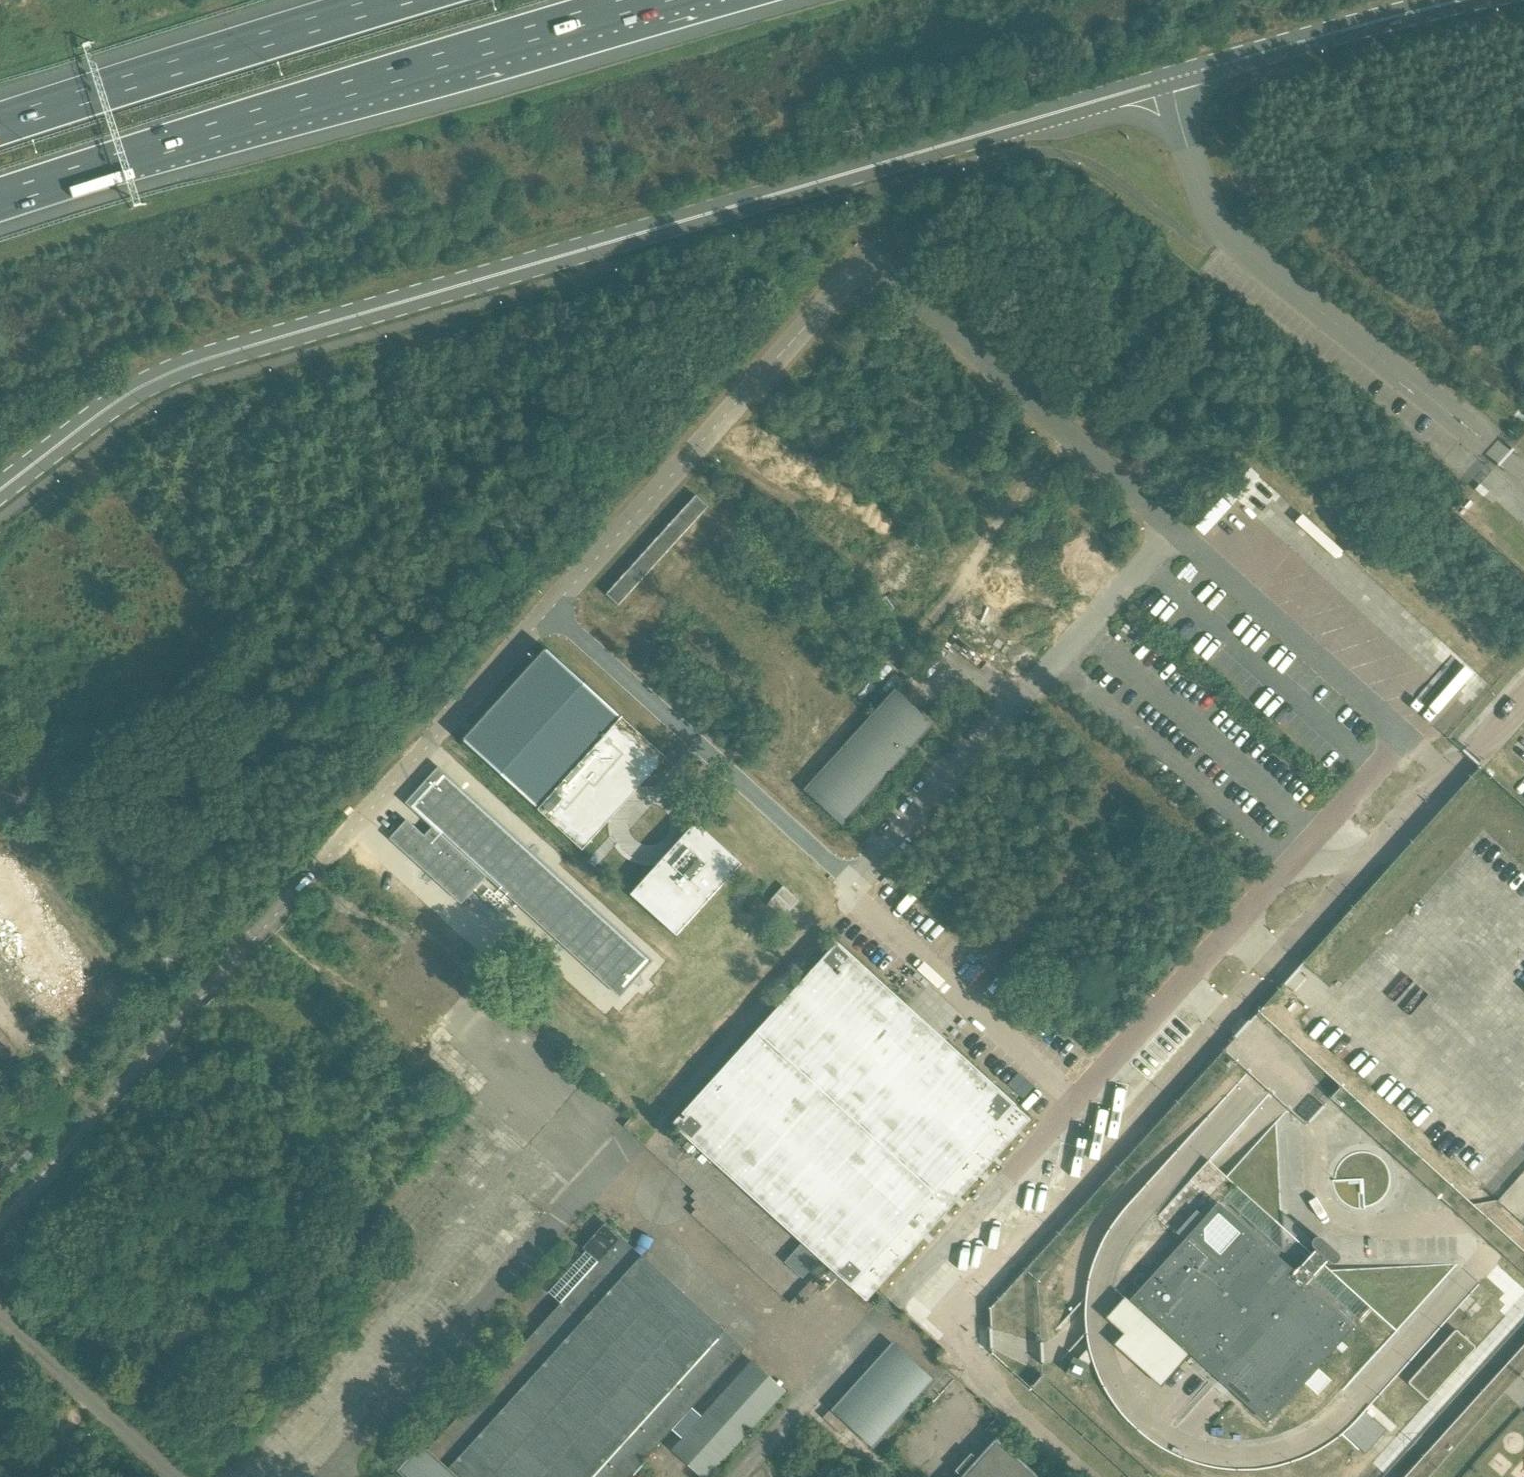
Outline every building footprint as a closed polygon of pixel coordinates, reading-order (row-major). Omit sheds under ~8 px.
[(606,595),(618,605),(691,524),(679,513),(606,595)] [(547,650),(464,742),(582,849),(665,757),(547,650)] [(926,724),(889,691),(801,788),(838,822),(926,724)] [(486,877),(620,998),(654,961),(438,767),(405,804),(432,828),(425,836),(407,820),(390,839),(462,904),(486,877)] [(630,893),(677,936),(742,864),(694,821),(630,893)] [(784,887),(767,905),(784,919),(800,901),(784,887)] [(999,1091),(836,943),(671,1124),(826,1266),(865,1300),(877,1287),(1029,1120),(1013,1105),(1025,1092),(1011,1079),(999,1091)] [(1184,1240),(1130,1300),(1266,1424),(1355,1326),(1308,1284),(1328,1261),(1330,1263),(1332,1264),(1335,1264),(1337,1263),(1338,1262),(1339,1260),(1339,1257),(1339,1256),(1338,1254),(1337,1253),(1321,1239),(1319,1238),(1317,1238),(1315,1238),(1313,1239),(1312,1241),(1311,1243),(1311,1245),(1312,1247),(1313,1248),(1315,1250),(1295,1272),(1218,1203),(1205,1217),(1196,1210),(1176,1233),(1184,1240)] [(801,1245),(785,1263),(803,1280),(819,1261),(801,1245)] [(1409,1385),(1425,1400),(1427,1401),(1428,1400),(1474,1349),(1475,1348),(1474,1347),(1474,1346),(1457,1331),(1456,1331),(1455,1331),(1454,1331),(1408,1382),(1408,1383),(1408,1384),(1409,1385)] [(1089,1365),(1074,1358),(1067,1373),(1082,1380),(1089,1365)]
